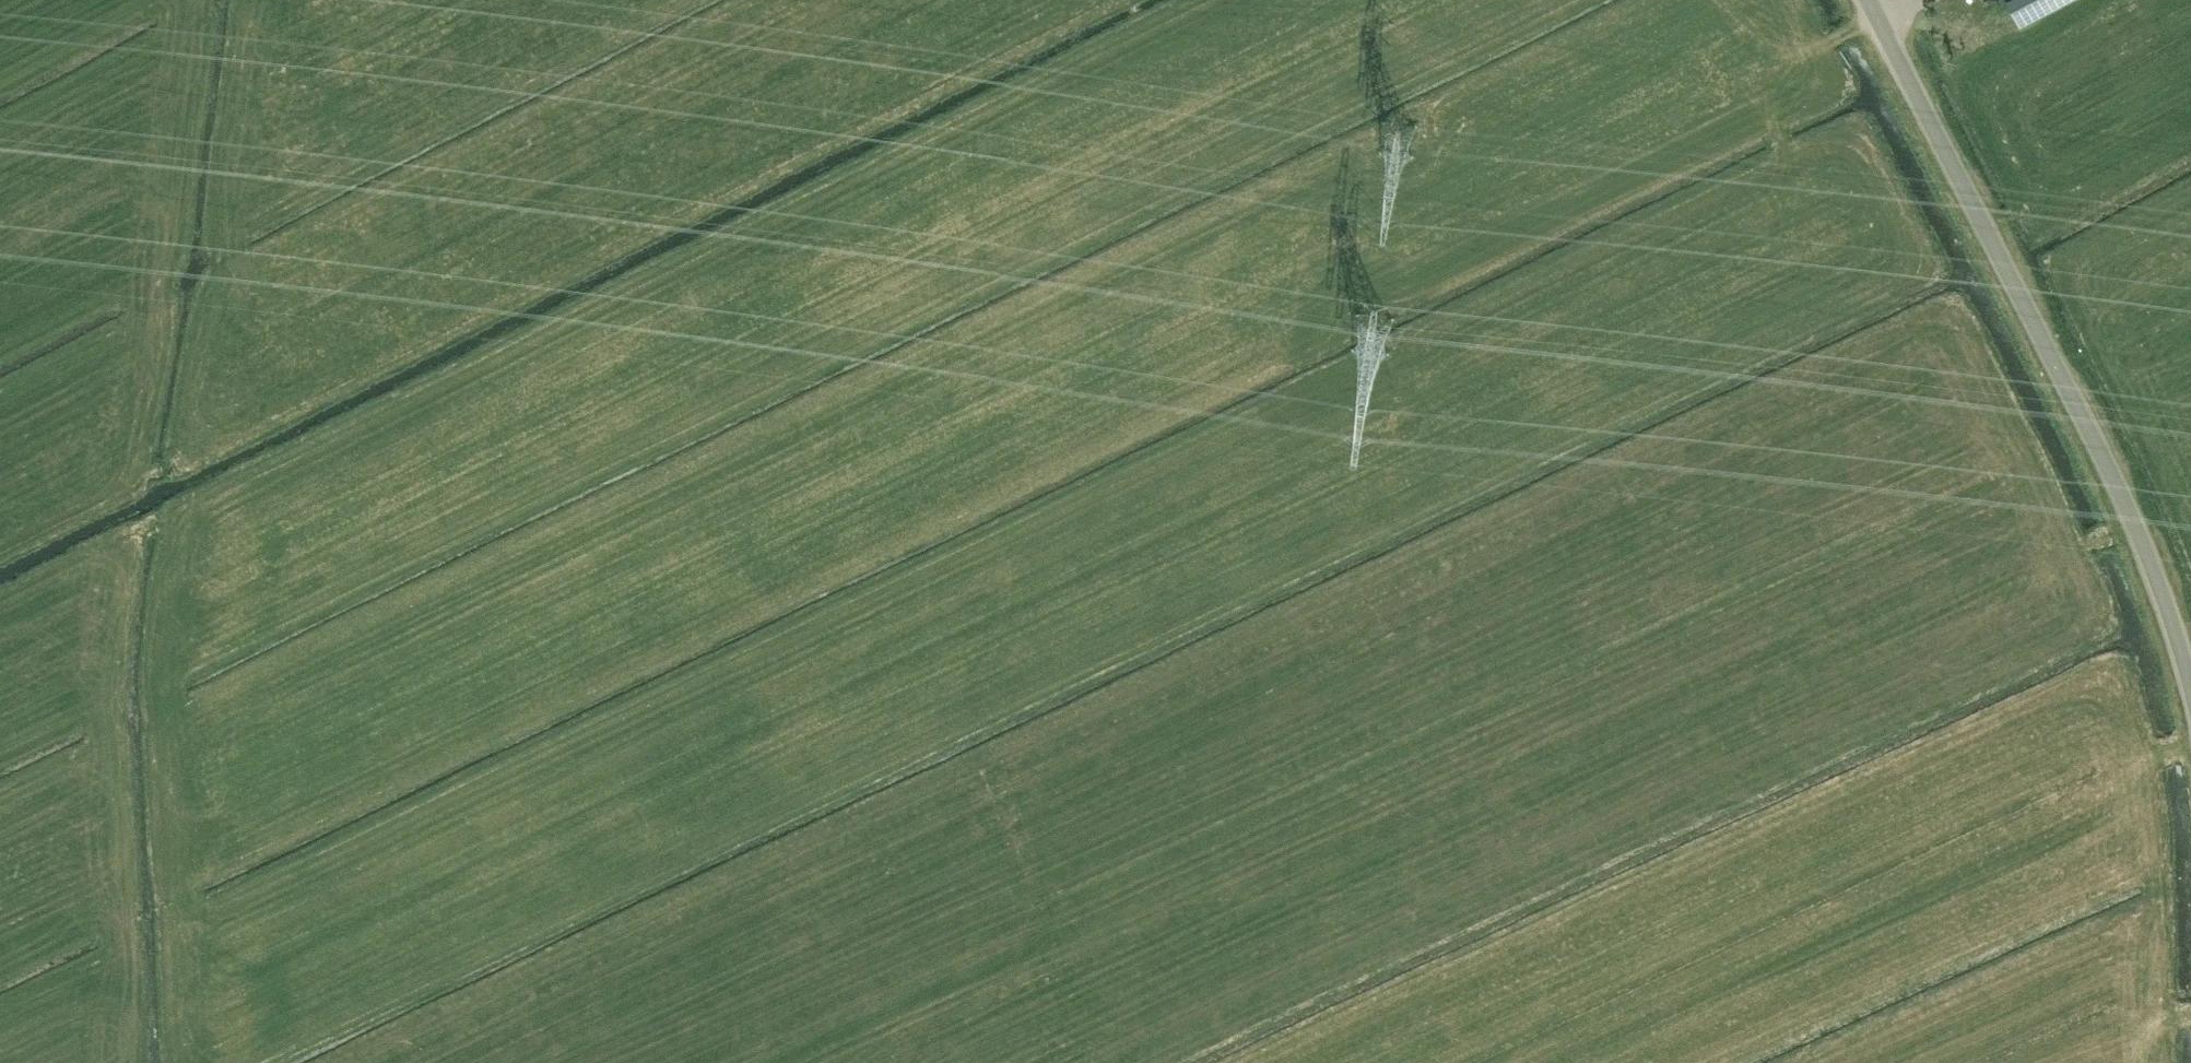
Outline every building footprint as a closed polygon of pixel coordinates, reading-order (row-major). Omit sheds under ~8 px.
[(2021,25),(2068,0),(2008,0),(2021,25)]
